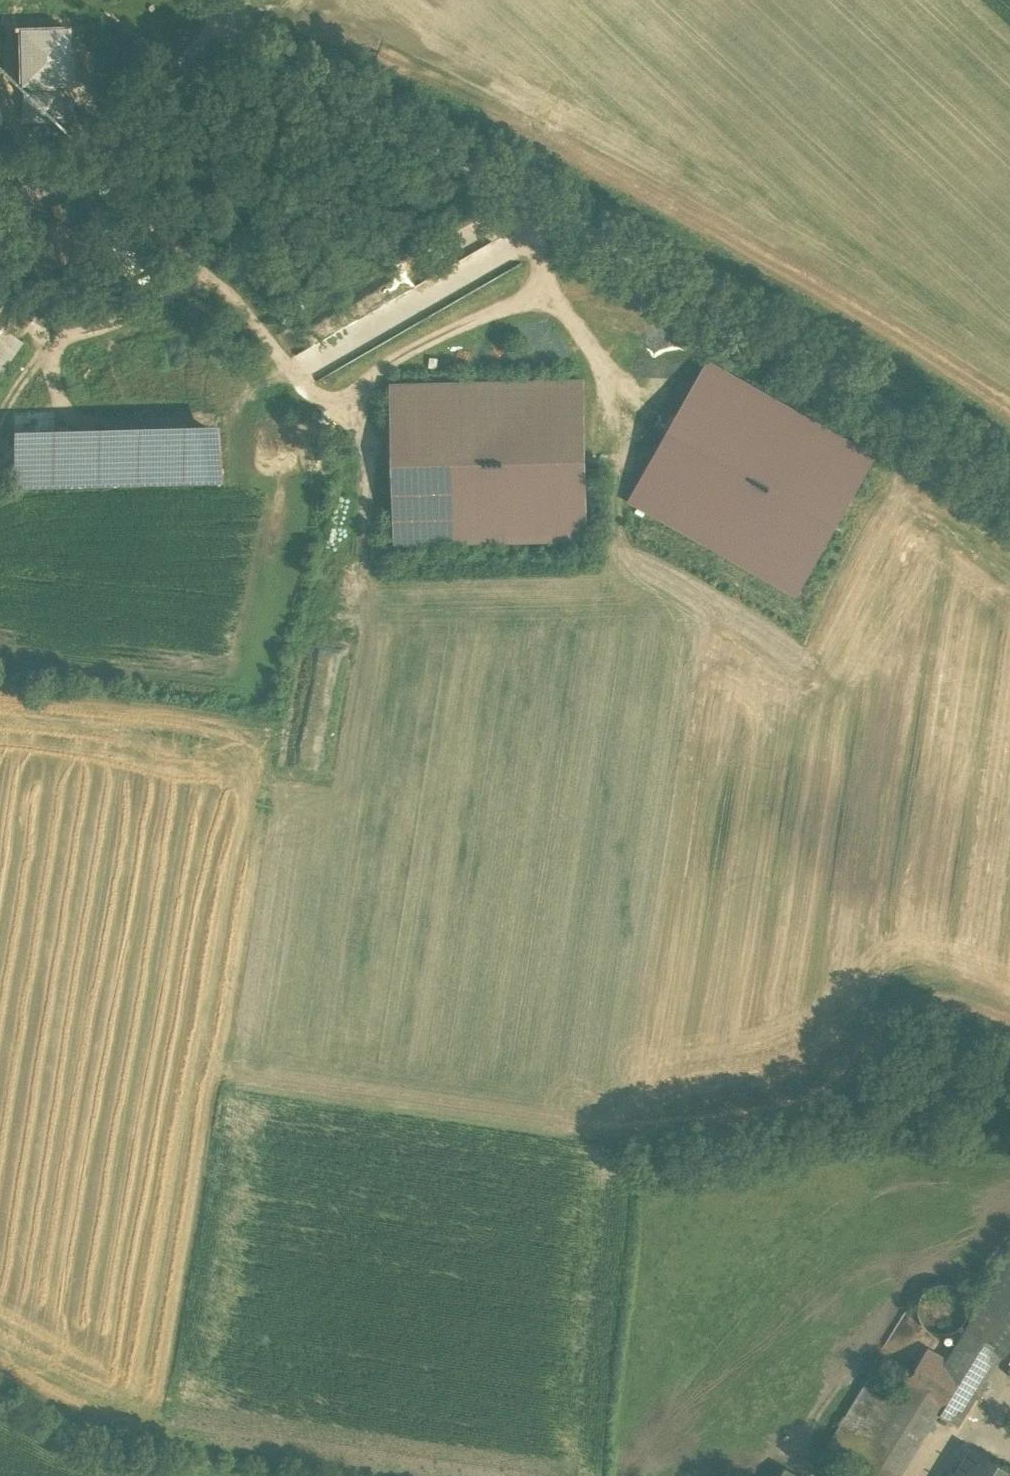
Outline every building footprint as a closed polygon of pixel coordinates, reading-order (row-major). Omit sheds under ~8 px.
[(23,234),(37,271),(93,250),(79,213),(72,215),(66,200),(52,206),(58,221),(23,234)] [(0,330),(0,372),(19,343),(0,330)] [(585,381),(393,386),(397,548),(589,543),(585,381)] [(87,436),(14,437),(16,487),(216,482),(214,433),(87,436)] [(979,1302),(982,1305),(967,1329),(981,1337),(981,1338),(1002,1353),(1009,1360),(1009,1260),(979,1302)] [(959,1289),(951,1283),(942,1281),(934,1282),(926,1287),(920,1293),(917,1301),(917,1306),(918,1314),(921,1320),(927,1326),(939,1330),(947,1330),(955,1326),(960,1322),(964,1315),(966,1304),(964,1296),(959,1289)] [(967,1329),(947,1360),(984,1382),(1002,1353),(981,1338),(981,1337),(967,1329)] [(947,1360),(928,1348),(902,1390),(904,1391),(938,1412),(958,1425),(977,1394),(980,1397),(988,1385),(984,1382),(947,1360)] [(902,1393),(881,1380),(870,1398),(872,1399),(891,1411),(902,1393)] [(851,1475),(898,1475),(938,1412),(904,1391),(902,1393),(891,1411),(870,1445),(860,1462),(851,1475)] [(851,1433),(870,1445),(891,1411),(872,1399),(851,1433)] [(870,1445),(851,1433),(843,1444),(837,1440),(833,1446),(860,1462),(870,1445)] [(955,1475),(1009,1475),(1009,1469),(974,1447),(955,1475)]
